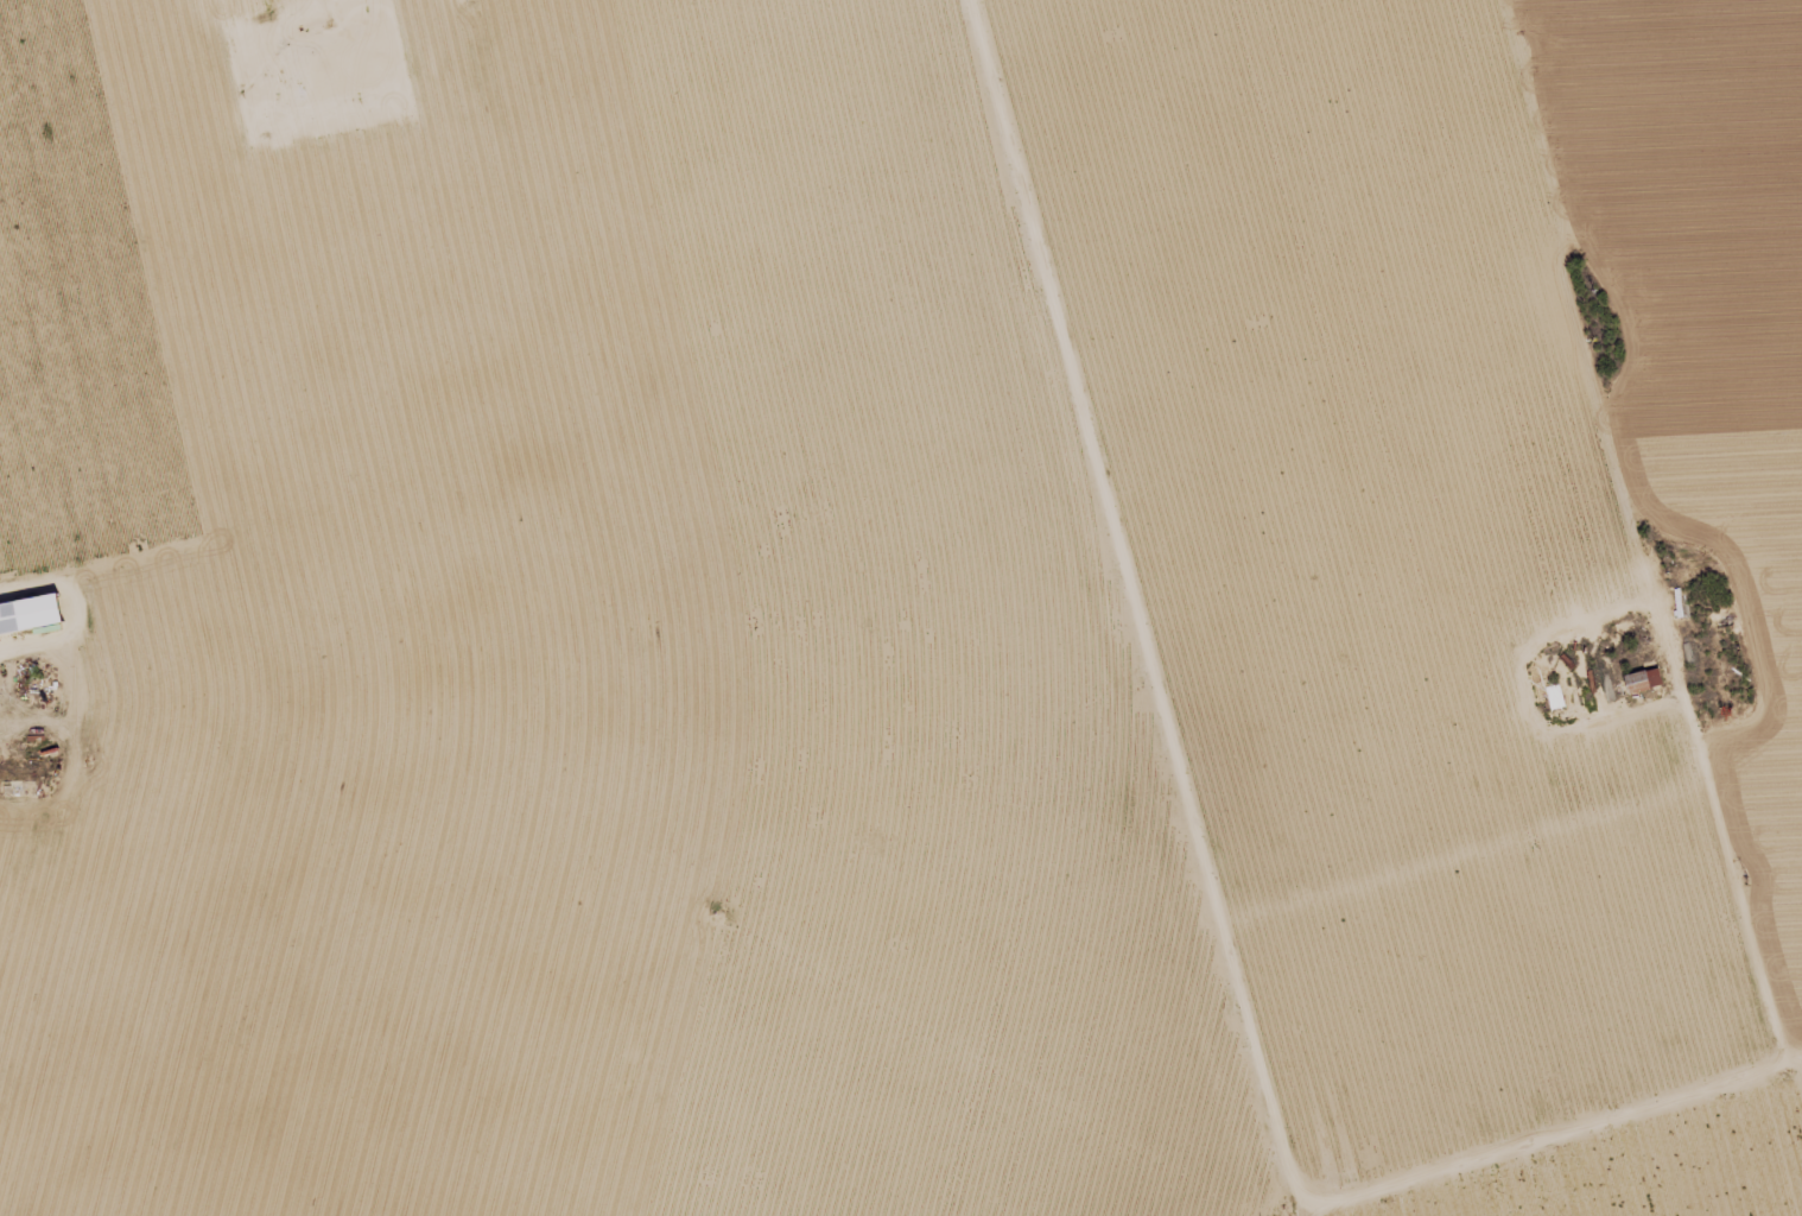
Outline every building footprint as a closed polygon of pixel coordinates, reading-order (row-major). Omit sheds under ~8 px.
[(71,594),(0,604),(0,634),(76,623),(71,594)] [(1549,706),(1563,705),(1561,682),(1546,684),(1549,706)]
